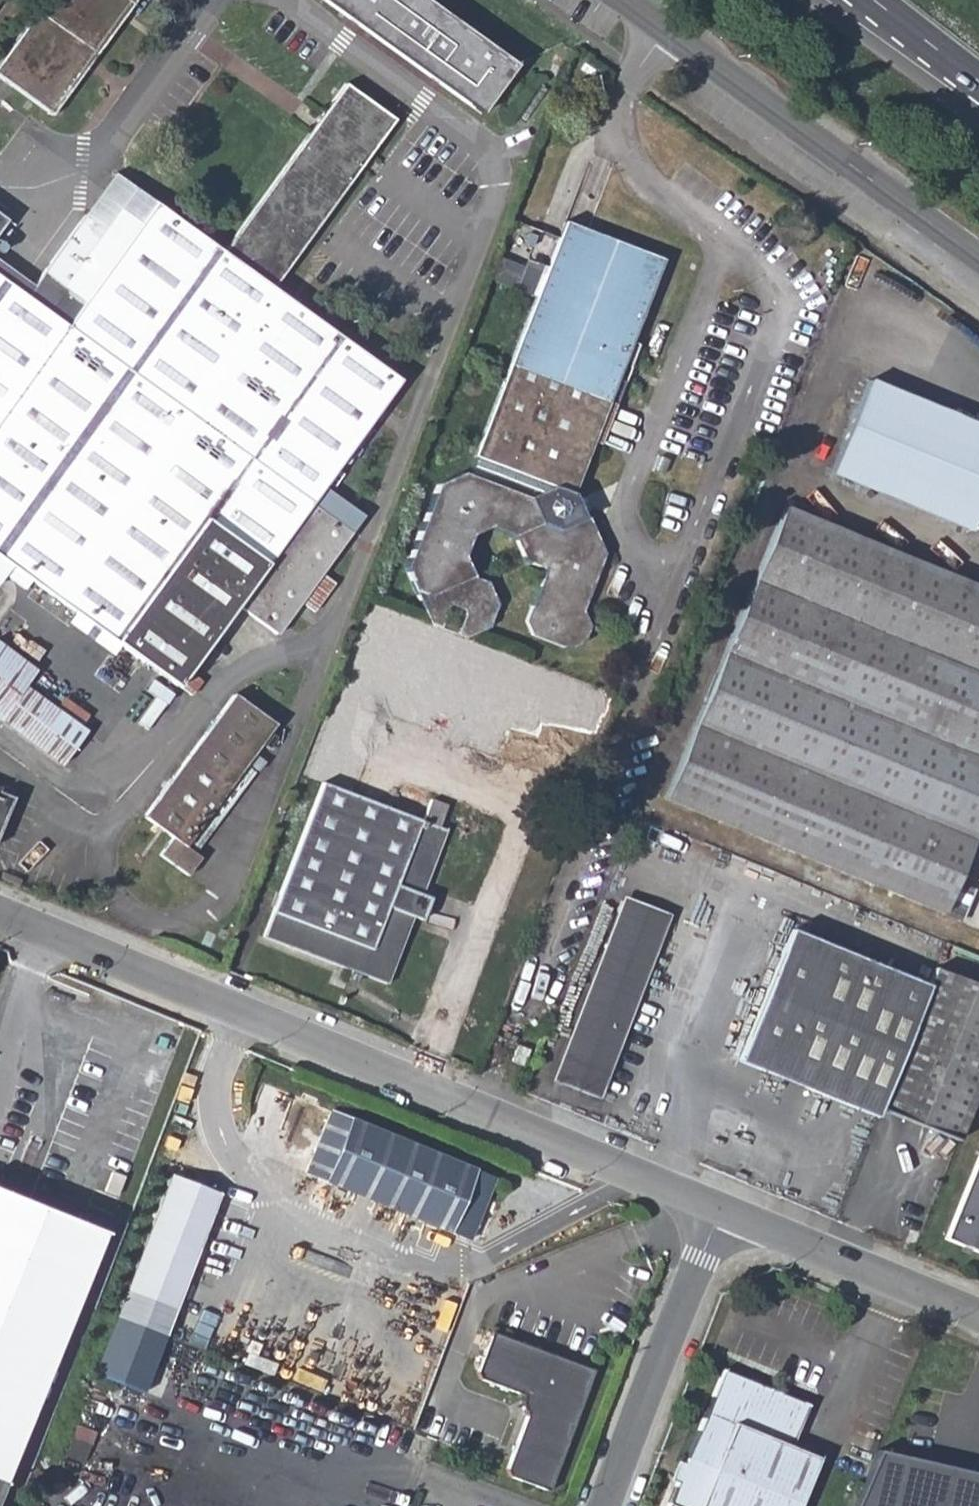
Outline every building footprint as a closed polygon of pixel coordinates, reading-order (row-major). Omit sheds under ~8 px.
[(53,115),(138,0),(46,0),(0,64),(0,74),(53,115)] [(479,117),(515,72),(420,0),(325,0),(479,117)] [(179,685),(191,670),(236,608),(278,635),(364,517),(325,486),(400,382),(276,288),(394,124),(347,87),(225,252),(157,204),(125,247),(86,221),(27,299),(0,279),(0,555),(179,685)] [(507,261),(496,285),(535,303),(471,473),(445,489),(411,571),(432,621),(446,626),(456,605),(471,610),(461,633),(468,635),(491,635),(501,611),(491,588),(477,583),(464,558),(473,533),(495,529),(515,537),(523,560),(546,568),(528,618),(535,637),(571,651),(585,647),(591,632),(584,610),(603,560),(575,495),(594,441),(605,443),(641,344),(633,341),(665,261),(568,221),(545,277),(507,261)] [(489,282),(496,285),(507,261),(500,257),(489,282)] [(971,528),(978,506),(978,421),(872,375),(833,471),(971,528)] [(941,915),(978,825),(978,585),(784,506),(663,798),(941,915)] [(62,765),(85,733),(0,667),(0,718),(62,765)] [(179,685),(190,693),(202,679),(191,670),(179,685)] [(203,858),(195,853),(186,846),(260,743),(274,725),(234,696),(146,817),(173,837),(160,856),(189,876),(203,858)] [(186,846),(195,853),(271,751),(260,743),(186,846)] [(268,933),(389,984),(415,917),(423,919),(432,897),(423,893),(446,829),(441,827),(448,807),(432,800),(423,819),(326,784),(268,933)] [(12,797),(0,792),(0,824),(12,797)] [(4,870),(1,878),(14,883),(16,875),(4,870)] [(558,1079),(599,1094),(668,916),(627,902),(558,1079)] [(958,1141),(978,1092),(978,985),(941,968),(935,984),(798,928),(746,1060),(874,1112),(876,1108),(958,1141)] [(511,1062),(524,1067),(531,1049),(519,1044),(511,1062)] [(253,1108),(277,1119),(284,1100),(261,1090),(253,1108)] [(304,1174),(472,1242),(499,1177),(330,1109),(304,1174)] [(978,1251),(978,1155),(945,1238),(978,1251)] [(221,1197),(172,1178),(171,1181),(220,1200),(221,1197)] [(96,1368),(145,1388),(220,1200),(171,1181),(96,1368)] [(106,1234),(0,1191),(0,1496),(106,1234)] [(591,1369),(489,1332),(472,1376),(478,1387),(530,1405),(504,1474),(513,1483),(547,1494),(591,1369)] [(683,1505),(801,1505),(822,1456),(795,1443),(812,1401),(727,1364),(671,1501),(683,1505)] [(145,1388),(96,1368),(95,1371),(144,1390),(145,1388)] [(875,1455),(853,1505),(978,1505),(978,1479),(875,1455)]
